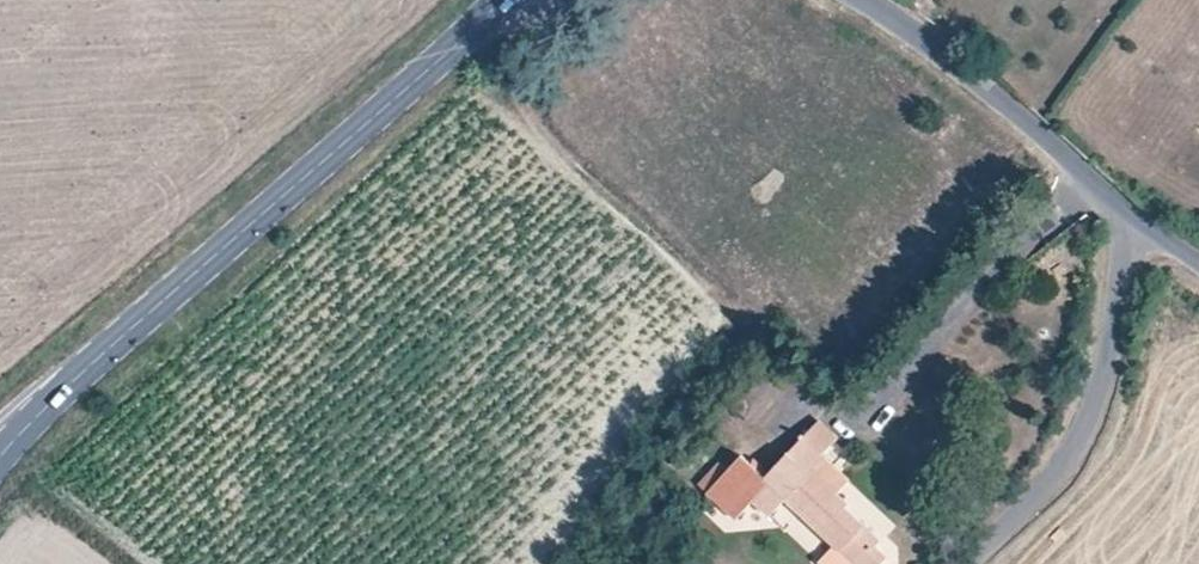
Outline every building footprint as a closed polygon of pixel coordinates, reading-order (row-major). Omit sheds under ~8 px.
[(740,460),(706,493),(735,518),(750,502),(765,514),(782,497),(800,514),(855,563),(878,563),(885,557),(871,545),(879,539),(832,495),(806,470),(819,456),(836,439),(817,421),(762,479),(740,460)] [(847,481),(819,456),(806,470),(832,495),(847,481)] [(800,514),(788,529),(826,563),(855,563),(800,514)]
